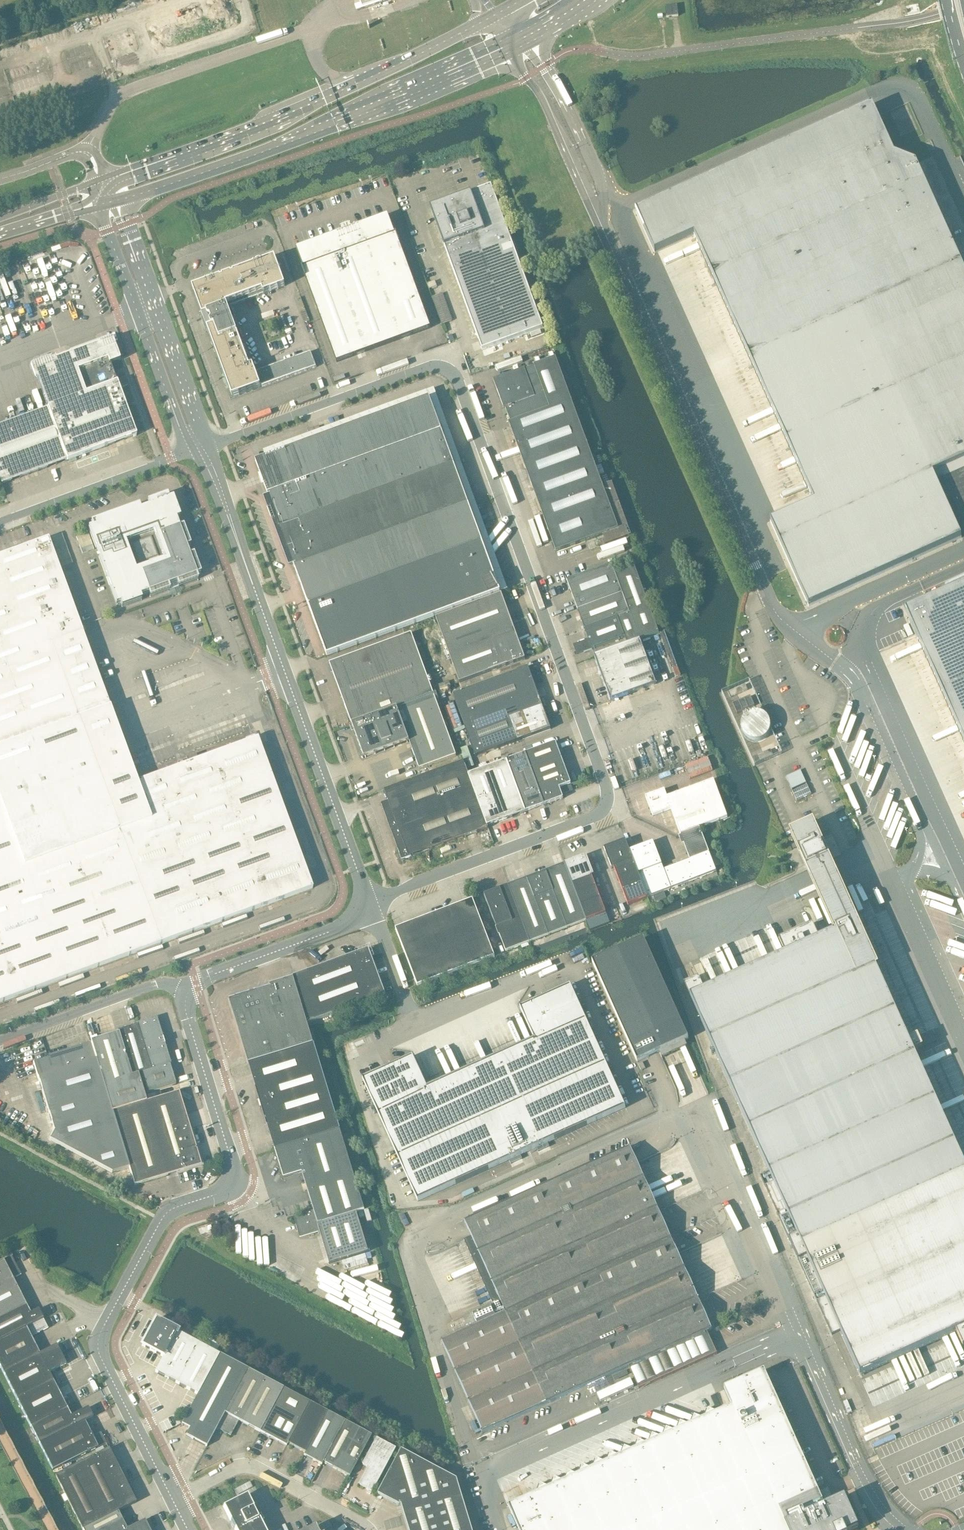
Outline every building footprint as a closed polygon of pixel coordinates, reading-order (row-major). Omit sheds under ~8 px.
[(361,8),(384,0),(358,0),(361,8)] [(666,17),(678,16),(677,5),(665,7),(666,17)] [(872,105),(636,211),(655,253),(658,252),(694,236),(814,501),(777,518),(770,521),(809,607),(961,538),(936,482),(943,479),(963,526),(963,271),(916,163),(894,155),(877,116),(872,105)] [(482,350),(490,347),(543,328),(541,322),(536,309),(522,270),(507,231),(493,192),(491,186),(483,189),(481,189),(480,189),(479,190),(478,191),(477,191),(449,201),(430,208),(482,350)] [(351,226),(345,227),(341,230),(342,232),(297,249),(304,268),(302,268),(337,362),(418,332),(431,327),(418,293),(396,233),(394,234),(388,216),(351,229),(351,227),(351,226)] [(280,255),(192,287),(206,328),(294,296),(280,255)] [(429,289),(437,287),(435,281),(427,284),(429,289)] [(442,325),(453,321),(443,293),(432,297),(442,325)] [(299,330),(218,360),(232,399),(321,367),(311,341),(303,343),(299,330)] [(120,361),(112,339),(33,368),(47,408),(0,425),(0,482),(1,485),(2,485),(2,484),(136,436),(110,364),(120,361)] [(514,371),(495,378),(515,434),(535,427),(531,418),(572,403),(558,366),(517,380),(514,371)] [(122,387),(127,385),(125,378),(119,380),(122,387)] [(293,565),(294,565),(309,606),(313,617),(322,644),(327,656),(361,644),(418,623),(500,593),(497,583),(500,579),(493,573),(496,569),(489,563),(493,559),(486,553),(489,549),(482,543),(479,534),(468,505),(471,501),(465,495),(468,491),(461,486),(429,398),(418,402),(323,437),(319,426),(308,430),(312,441),(256,462),(270,500),(267,501),(283,544),(281,544),(284,552),(286,552),(291,566),(293,565)] [(138,434),(143,432),(140,422),(134,424),(138,434)] [(539,438),(519,445),(540,501),(559,494),(556,485),(596,470),(583,433),(542,448),(539,438)] [(169,499),(167,495),(147,503),(148,507),(140,510),(139,506),(91,523),(92,527),(88,529),(106,577),(116,605),(120,603),(122,608),(141,600),(140,596),(148,593),(150,597),(198,580),(196,576),(201,574),(194,554),(189,556),(186,547),(191,546),(184,526),(179,528),(176,519),(180,518),(173,498),(169,499)] [(563,505),(544,513),(564,569),(584,561),(580,552),(621,537),(607,500),(567,515),(563,505)] [(61,567),(72,563),(62,534),(50,538),(61,567)] [(48,538),(17,550),(16,549),(16,550),(0,556),(0,1002),(2,1002),(3,1002),(3,1001),(33,990),(33,991),(35,990),(65,978),(65,979),(66,979),(66,978),(97,967),(97,968),(98,967),(98,966),(128,955),(129,956),(130,956),(130,955),(160,944),(160,945),(161,944),(161,943),(191,933),(192,933),(192,932),(221,921),(221,922),(223,922),(223,921),(251,910),(251,911),(252,911),(252,910),(281,899),(281,900),(282,900),(282,899),(312,888),(305,870),(307,869),(306,868),(305,869),(299,851),(300,851),(300,850),(298,850),(292,832),(293,832),(293,831),(291,831),(285,814),(286,813),(286,812),(284,812),(278,795),(279,795),(279,794),(278,794),(271,776),(272,776),(272,775),(271,775),(264,758),(266,757),(265,756),(264,757),(257,739),(257,738),(228,749),(227,748),(226,749),(226,750),(197,760),(195,755),(186,758),(188,764),(167,771),(167,770),(166,771),(166,772),(137,782),(131,764),(132,764),(132,763),(130,763),(124,746),(125,745),(125,744),(123,745),(117,727),(118,726),(116,726),(110,708),(111,708),(111,707),(109,707),(103,690),(105,689),(104,688),(103,689),(96,671),(98,670),(97,669),(96,670),(89,652),(91,652),(91,651),(89,651),(86,644),(82,633),(84,633),(84,632),(82,632),(75,614),(76,614),(76,613),(75,613),(69,595),(69,594),(68,594),(62,577),(63,576),(62,575),(62,576),(55,558),(56,557),(56,556),(55,557),(48,538)] [(623,593),(615,573),(612,564),(567,580),(578,610),(623,593)] [(640,640),(659,633),(635,566),(615,573),(623,593),(578,610),(585,629),(617,618),(625,637),(627,645),(640,640)] [(905,610),(909,619),(916,634),(963,742),(963,583),(926,600),(920,603),(905,610)] [(459,682),(513,663),(525,658),(520,644),(501,594),(436,618),(459,682)] [(585,629),(590,644),(592,650),(625,637),(617,618),(585,629)] [(433,659),(425,637),(414,641),(411,634),(330,664),(352,725),(397,709),(397,708),(434,694),(422,663),(433,659)] [(464,726),(539,698),(528,667),(453,695),(464,726)] [(397,709),(410,742),(419,769),(456,756),(446,730),(434,694),(397,708),(397,709)] [(539,698),(464,726),(476,757),(551,729),(539,698)] [(364,759),(410,742),(397,709),(352,725),(364,759)] [(531,769),(561,757),(556,742),(525,754),(531,769)] [(545,805),(531,769),(525,754),(506,761),(525,812),(545,805)] [(560,788),(571,784),(561,757),(531,769),(545,805),(563,798),(560,788)] [(696,780),(715,773),(710,758),(691,765),(696,780)] [(487,826),(469,774),(464,761),(384,790),(388,801),(381,804),(402,860),(418,854),(488,828),(487,826)] [(487,826),(525,812),(506,761),(469,774),(487,826)] [(681,835),(700,828),(727,818),(714,780),(667,797),(666,795),(671,793),(669,789),(646,797),(653,817),(671,810),(681,835)] [(563,794),(573,791),(571,785),(561,789),(563,794)] [(860,1375),(956,1332),(959,1339),(962,1347),(963,1346),(963,1165),(913,1052),(922,1048),(917,1036),(908,1041),(876,969),(878,968),(813,823),(789,833),(834,933),(819,939),(812,924),(779,939),(786,955),(705,991),(698,976),(684,983),(769,1173),(760,1176),(832,1335),(840,1331),(860,1375)] [(690,860),(709,853),(700,828),(681,835),(690,860)] [(612,869),(633,861),(630,851),(629,851),(626,841),(604,849),(612,869)] [(663,870),(664,870),(653,842),(630,851),(633,861),(638,872),(642,883),(647,898),(671,889),(663,870)] [(663,870),(671,889),(716,872),(709,853),(690,860),(664,870),(663,870)] [(572,884),(594,876),(586,856),(565,864),(572,884)] [(612,869),(614,868),(618,879),(638,872),(633,861),(612,869)] [(572,884),(565,864),(546,871),(569,928),(586,921),(587,921),(581,906),(577,895),(572,884)] [(550,935),(569,928),(546,871),(528,878),(550,935)] [(622,890),(642,883),(638,872),(618,879),(622,890)] [(577,895),(596,888),(592,877),(594,876),(572,884),(577,895)] [(531,942),(550,935),(528,878),(509,885),(531,942)] [(642,883),(622,890),(628,906),(631,915),(651,907),(647,898),(642,883)] [(506,952),(531,942),(509,885),(508,886),(510,893),(503,895),(500,889),(484,895),(497,927),(496,928),(499,936),(500,935),(506,952)] [(581,906),(600,899),(596,888),(577,895),(581,906)] [(418,985),(494,956),(473,899),(442,911),(396,928),(418,985)] [(600,899),(581,906),(587,921),(590,930),(610,923),(606,914),(600,899)] [(637,1062),(688,1039),(643,939),(592,962),(637,1062)] [(385,995),(369,949),(293,976),(294,978),(308,1023),(385,995)] [(314,1044),(308,1023),(294,978),(270,985),(271,987),(270,988),(250,994),(250,993),(244,994),(244,996),(230,1000),(249,1063),(314,1044)] [(481,1064),(522,1155),(626,1108),(570,986),(520,1008),(534,1040),(481,1064)] [(141,1074),(146,1091),(147,1091),(147,1093),(176,1084),(170,1064),(171,1064),(165,1044),(164,1044),(162,1038),(163,1037),(157,1017),(136,1023),(151,1070),(141,1073),(141,1074)] [(138,1075),(141,1074),(141,1073),(151,1070),(136,1023),(137,1025),(130,1027),(130,1028),(127,1029),(127,1028),(118,1031),(118,1033),(131,1075),(138,1073),(138,1075)] [(146,1091),(141,1074),(138,1075),(138,1073),(131,1075),(118,1033),(118,1031),(117,1031),(118,1033),(91,1041),(112,1112),(146,1101),(143,1092),(146,1091)] [(129,1168),(112,1112),(91,1041),(91,1042),(60,1051),(60,1052),(47,1056),(48,1057),(33,1062),(54,1131),(50,1139),(58,1144),(112,1173),(129,1168)] [(275,1150),(340,1130),(314,1044),(249,1063),(274,1144),(275,1150)] [(522,1155),(481,1064),(427,1089),(413,1057),(363,1079),(418,1202),(522,1155)] [(112,1112),(129,1168),(134,1185),(201,1165),(195,1144),(179,1092),(146,1101),(112,1112)] [(318,1224),(357,1212),(365,1210),(340,1130),(275,1150),(284,1178),(302,1173),(314,1211),(318,1224)] [(498,1316),(583,1278),(671,1238),(668,1232),(667,1233),(663,1224),(664,1224),(630,1147),(465,1222),(471,1237),(464,1240),(498,1316)] [(368,1251),(357,1212),(318,1224),(314,1211),(294,1216),(300,1237),(320,1230),(329,1263),(368,1251)] [(219,1228),(229,1225),(227,1219),(217,1223),(219,1228)] [(639,1389),(717,1354),(707,1332),(712,1330),(709,1323),(708,1324),(704,1315),(705,1314),(671,1238),(583,1278),(625,1369),(629,1367),(639,1389)] [(26,1305),(13,1279),(21,1275),(11,1256),(0,1261),(0,1318),(26,1305)] [(588,1385),(625,1369),(583,1278),(498,1316),(497,1316),(442,1341),(483,1432),(588,1385)] [(43,1318),(38,1309),(30,1313),(26,1305),(0,1318),(0,1340),(43,1318)] [(39,1354),(31,1337),(48,1328),(43,1318),(0,1340),(0,1367),(3,1373),(40,1354),(39,1354)] [(163,1357),(177,1331),(156,1320),(142,1346),(163,1357)] [(198,1395),(220,1354),(177,1331),(163,1357),(155,1372),(197,1395),(181,1424),(182,1424),(197,1395),(198,1395)] [(66,1364),(61,1354),(56,1345),(39,1354),(40,1354),(3,1373),(30,1426),(67,1408),(49,1373),(66,1364)] [(216,1428),(248,1369),(220,1354),(198,1395),(197,1395),(182,1424),(189,1428),(186,1435),(206,1447),(216,1429),(216,1428)] [(260,1432),(284,1388),(248,1369),(216,1428),(216,1429),(216,1428),(230,1436),(239,1420),(260,1432)] [(513,1516),(519,1529),(853,1529),(858,1528),(845,1497),(825,1506),(823,1502),(764,1371),(724,1389),(732,1407),(719,1412),(708,1408),(704,1418),(694,1415),(690,1425),(680,1421),(676,1431),(666,1427),(662,1437),(652,1433),(648,1443),(638,1440),(634,1450),(624,1446),(620,1456),(610,1452),(606,1462),(596,1458),(593,1468),(582,1465),(579,1475),(569,1471),(565,1481),(555,1477),(551,1487),(541,1484),(536,1494),(509,1507),(513,1516)] [(300,1419),(309,1402),(284,1388),(260,1432),(286,1446),(287,1443),(288,1443),(300,1420),(300,1419)] [(305,1453),(327,1412),(309,1402),(300,1419),(300,1420),(288,1443),(305,1453)] [(85,1422),(85,1421),(93,1417),(88,1408),(71,1416),(67,1408),(30,1426),(39,1445),(84,1422),(85,1422)] [(322,1462),(345,1421),(327,1412),(305,1453),(303,1455),(321,1465),(323,1462),(322,1462)] [(349,1476),(371,1435),(345,1421),(322,1462),(323,1462),(349,1476)] [(92,1437),(85,1422),(84,1422),(39,1445),(52,1470),(106,1443),(100,1433),(92,1437)] [(372,1492),(395,1448),(376,1437),(361,1464),(367,1467),(357,1485),(372,1492)] [(118,1512),(129,1506),(136,1503),(109,1449),(55,1476),(64,1494),(67,1500),(82,1529),(118,1512)] [(457,1487),(454,1480),(400,1450),(376,1495),(398,1506),(400,1505),(407,1529),(470,1529),(457,1487)] [(258,1517),(257,1518),(257,1516),(257,1515),(258,1514),(258,1513),(257,1512),(257,1511),(255,1511),(254,1511),(253,1509),(254,1509),(247,1495),(236,1500),(236,1501),(234,1502),(233,1502),(223,1507),(230,1521),(231,1521),(235,1529),(234,1529),(235,1529),(264,1529),(258,1517)] [(145,1520),(127,1529),(118,1512),(82,1529),(150,1529),(145,1520)]
